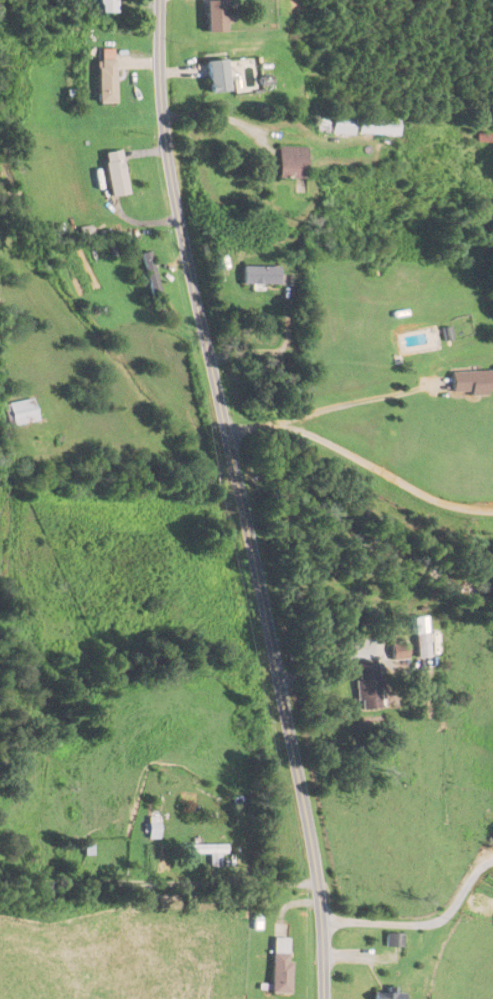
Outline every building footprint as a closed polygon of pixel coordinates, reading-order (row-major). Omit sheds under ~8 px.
[(206,1),(206,34),(226,34),(226,23),(230,23),(230,1),(206,1)] [(98,105),(116,105),(116,51),(98,51),(98,105)] [(207,63),(210,94),(230,93),(227,61),(207,63)] [(355,116),(334,116),(334,135),(355,135),(355,116)] [(399,118),(360,118),(360,136),(399,136),(399,118)] [(308,148),(279,148),(279,179),(308,179),(308,148)] [(110,197),(129,194),(122,151),(103,154),(110,197)] [(141,255),(150,300),(159,298),(150,253),(141,255)] [(279,286),(279,267),(243,267),(243,286),(279,286)] [(452,396),(492,396),(492,373),(452,373),(452,396)] [(7,405),(12,427),(36,421),(31,399),(7,405)] [(416,660),(428,659),(427,634),(415,635),(416,660)] [(392,646),(392,661),(406,661),(406,646),(392,646)] [(360,712),(382,709),(376,664),(355,667),(360,712)] [(159,839),(158,825),(149,825),(150,839),(159,839)] [(222,845),(210,845),(210,866),(222,866),(222,845)] [(386,945),(401,946),(402,934),(387,933),(386,945)] [(290,993),(291,938),(273,938),(272,993),(290,993)] [(405,990),(373,990),(373,998),(405,998),(405,990)]
